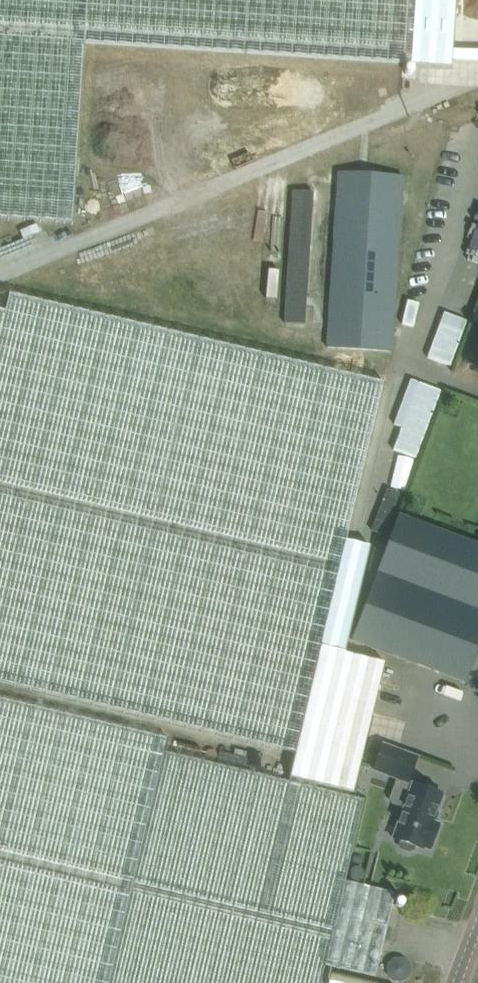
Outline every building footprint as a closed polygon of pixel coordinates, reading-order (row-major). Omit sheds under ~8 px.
[(451,67),(456,0),(0,0),(0,219),(73,223),(85,43),(451,67)] [(337,172),(326,348),(391,352),(403,176),(337,172)] [(292,191),(284,322),(304,324),(312,192),(292,191)] [(295,755),(289,782),(164,752),(167,737),(0,697),(0,982),(321,982),(325,964),(363,973),(375,976),(395,893),(382,890),(345,881),(364,800),(352,797),(384,663),(345,654),(371,546),(346,540),(383,384),(79,311),(9,295),(5,312),(0,311),(0,685),(295,755)] [(444,313),(427,357),(449,365),(466,322),(444,313)] [(401,428),(393,449),(417,458),(441,392),(411,380),(394,425),(401,428)] [(385,535),(400,494),(387,489),(372,531),(385,535)] [(477,651),(477,545),(398,515),(352,640),(466,683),(477,651)] [(382,745),(373,770),(397,779),(407,783),(408,782),(417,757),(382,745)] [(397,779),(390,798),(393,803),(403,807),(392,838),(400,841),(399,844),(401,849),(409,852),(414,850),(415,846),(422,849),(423,847),(429,850),(439,824),(432,822),(442,795),(412,783),(408,782),(407,783),(397,779)] [(402,982),(410,982),(419,976),(406,959),(392,969),(402,982)]
